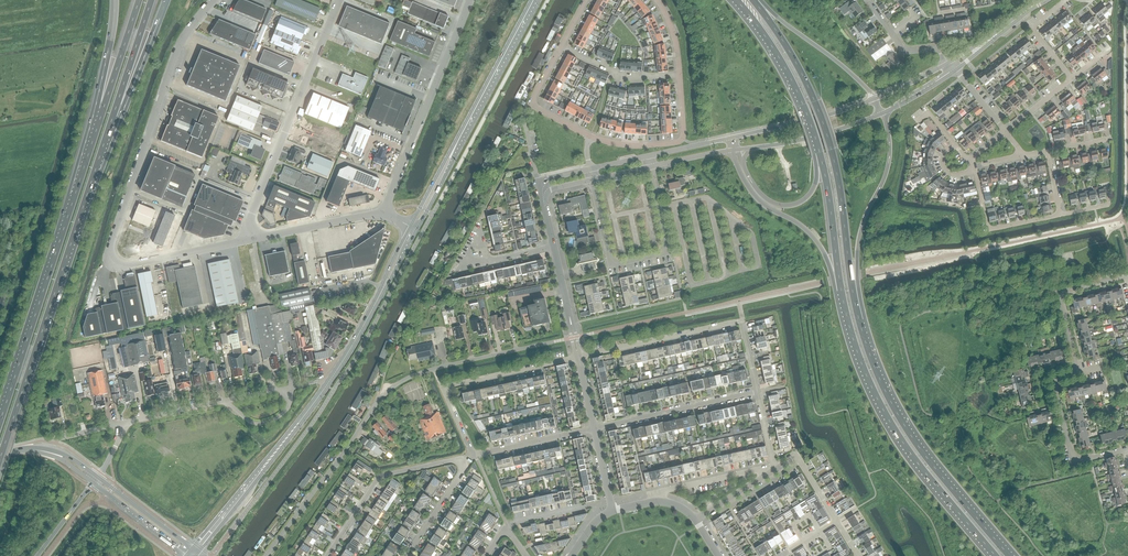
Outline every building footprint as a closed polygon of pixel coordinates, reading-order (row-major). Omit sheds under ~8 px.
[(233,9),(232,10),(261,22),(266,9),(265,9),(261,8),(261,7),(255,5),(251,4),(251,3),(250,3),(246,2),(246,1),(243,0),(239,0),(234,9),(233,9)] [(314,22),(320,9),(299,0),(277,0),(274,5),(314,22)] [(454,9),(457,0),(436,0),(454,7),(453,8),(454,9)] [(596,4),(604,9),(607,4),(599,0),(598,0),(596,4)] [(633,7),(638,12),(645,6),(641,1),(633,7)] [(440,13),(428,8),(412,2),(407,14),(423,20),(435,25),(442,28),(442,27),(443,26),(444,25),(445,26),(449,17),(440,13)] [(848,2),(839,8),(844,15),(850,10),(855,17),(862,11),(855,2),(851,5),(848,2)] [(911,7),(907,2),(901,7),(904,12),(911,7)] [(1101,3),(1097,7),(1103,15),(1108,11),(1107,10),(1105,8),(1101,3)] [(601,13),(604,9),(596,4),(593,9),(601,13)] [(390,24),(347,6),(339,27),(382,44),(390,24)] [(641,19),(650,11),(645,6),(638,12),(636,14),(641,19)] [(1098,19),(1103,15),(1097,7),(1092,11),(1098,19)] [(599,18),(601,13),(593,9),(590,14),(599,18)] [(1061,15),(1067,22),(1072,19),(1066,11),(1061,15)] [(1089,13),(1085,17),(1091,25),(1093,27),(1098,23),(1089,13)] [(590,15),(587,20),(595,25),(598,20),(590,15)] [(646,25),(655,21),(652,15),(641,20),(644,26),(646,25)] [(1067,22),(1061,15),(1056,18),(1062,26),(1067,22)] [(281,17),(275,30),(300,40),(303,34),(304,34),(305,32),(306,32),(308,28),(281,17)] [(1085,17),(1080,21),(1086,29),(1091,25),(1085,17)] [(1062,26),(1056,18),(1051,22),(1058,30),(1062,26)] [(209,34),(249,50),(255,35),(218,20),(217,21),(218,21),(210,33),(209,34)] [(593,29),(595,25),(587,20),(584,25),(593,29)] [(255,26),(261,28),(257,41),(261,43),(267,25),(256,21),(255,26)] [(398,21),(390,41),(429,57),(430,56),(428,56),(434,43),(435,43),(435,42),(415,34),(417,29),(398,21)] [(646,25),(649,31),(658,28),(655,21),(646,25)] [(864,21),(855,28),(859,33),(862,31),(864,34),(866,32),(868,36),(876,31),(872,25),(869,27),(864,21)] [(1058,30),(1051,22),(1047,26),(1053,34),(1058,30)] [(590,34),(593,29),(584,25),(582,30),(590,34)] [(1048,38),(1053,34),(1047,26),(1039,32),(1045,40),(1046,40),(1045,38),(1047,36),(1048,38)] [(660,34),(658,28),(649,31),(651,38),(660,34)] [(270,43),(297,54),(299,50),(298,49),(299,47),(298,46),(300,40),(275,30),(270,43)] [(582,30),(579,35),(588,39),(590,34),(582,30)] [(553,34),(545,49),(548,50),(556,35),(553,34)] [(663,40),(660,34),(651,38),(654,44),(663,40)] [(585,44),(588,39),(579,35),(577,39),(585,44)] [(1096,49),(1092,43),(1093,43),(1087,35),(1084,38),(1088,42),(1085,45),(1091,52),(1096,49)] [(877,60),(891,50),(882,38),(869,48),(877,60)] [(1026,38),(1021,42),(1027,50),(1032,46),(1026,38)] [(574,44),(583,49),(585,44),(577,39),(574,44)] [(1077,45),(1080,48),(1086,56),(1091,52),(1085,45),(1082,41),(1077,45)] [(1027,50),(1021,42),(1016,46),(1022,53),(1027,50)] [(1074,50),(1082,60),(1086,56),(1080,48),(1077,45),(1073,49),(1074,49),(1074,50)] [(1016,46),(1011,49),(1018,57),(1022,53),(1016,46)] [(596,56),(601,58),(605,49),(599,47),(596,56)] [(605,49),(601,58),(606,60),(610,51),(605,49)] [(1018,57),(1011,49),(1007,53),(1013,61),(1018,57)] [(193,68),(232,84),(240,66),(201,50),(193,68)] [(294,62),(264,50),(258,63),(289,76),(294,62)] [(1073,54),(1071,56),(1077,64),(1082,60),(1074,50),(1071,52),(1073,54)] [(610,51),(606,60),(611,62),(615,53),(610,51)] [(540,52),(532,67),(537,69),(545,55),(540,52)] [(889,69),(893,66),(899,62),(893,53),(886,57),(890,62),(886,64),(889,69)] [(1005,54),(1000,58),(1007,66),(1012,62),(1005,54)] [(577,59),(568,55),(566,60),(574,64),(577,59)] [(1077,64),(1071,56),(1066,60),(1072,67),(1077,64)] [(1033,64),(1037,68),(1045,62),(1041,57),(1033,64)] [(1002,70),(1007,66),(1000,58),(996,62),(1002,70)] [(574,64),(566,60),(563,64),(572,69),(574,64)] [(996,62),(991,66),(997,73),(1002,70),(996,62)] [(1048,67),(1045,62),(1037,68),(1041,73),(1048,67)] [(421,69),(408,63),(403,75),(416,81),(417,80),(416,79),(420,69),(421,70),(421,69)] [(572,69),(563,64),(561,69),(569,74),(572,69)] [(585,75),(590,77),(594,68),(589,66),(585,75)] [(997,73),(991,66),(987,69),(993,77),(995,79),(999,76),(997,73)] [(1041,73),(1044,78),(1052,72),(1048,67),(1041,73)] [(232,84),(193,68),(186,85),(208,95),(217,99),(222,101),(225,102),(232,84)] [(252,68),(246,85),(251,87),(252,91),(257,89),(261,91),(263,95),(267,94),(271,95),(273,99),(277,98),(282,100),(288,83),(252,68)] [(599,70),(594,68),(590,77),(595,79),(599,70)] [(1105,68),(1102,70),(1100,68),(1096,71),(1102,79),(1106,75),(1107,76),(1110,74),(1105,68)] [(569,74),(561,69),(558,74),(567,79),(569,74)] [(982,73),(988,81),(993,77),(987,69),(982,73)] [(595,79),(600,81),(604,72),(599,70),(595,79)] [(1091,75),(1092,77),(1089,79),(1093,84),(1091,85),(1094,89),(1098,86),(1095,82),(1096,82),(1097,83),(1102,79),(1096,71),(1091,75)] [(609,75),(604,72),(600,81),(605,84),(609,75)] [(1052,72),(1044,78),(1048,83),(1056,76),(1052,72)] [(355,73),(353,78),(342,74),(337,86),(361,95),(368,78),(355,73)] [(983,85),(988,81),(982,73),(977,77),(983,85)] [(567,79),(558,74),(555,79),(564,83),(567,79)] [(527,76),(517,95),(522,98),(532,79),(527,76)] [(563,85),(555,80),(552,85),(561,90),(563,85)] [(1010,83),(1006,85),(1008,88),(1016,83),(1013,80),(1010,83)] [(1085,80),(1080,84),(1086,91),(1091,88),(1085,80)] [(1086,91),(1080,84),(1075,88),(1081,95),(1086,91)] [(415,101),(376,85),(379,87),(367,117),(402,132),(401,134),(402,134),(416,99),(415,101)] [(561,90),(552,85),(549,90),(558,95),(561,90)] [(1021,90),(1022,91),(1026,95),(1028,93),(1031,96),(1036,92),(1030,85),(1025,88),(1024,88),(1021,90)] [(962,98),(965,96),(966,98),(969,96),(967,94),(960,86),(955,90),(955,91),(956,91),(962,98)] [(558,95),(549,90),(547,95),(555,99),(558,95)] [(961,99),(962,98),(956,91),(955,91),(951,94),(957,102),(959,101),(960,102),(963,100),(961,99)] [(1028,99),(1026,95),(1022,91),(1017,95),(1016,94),(1014,96),(1018,101),(1021,99),(1023,103),(1028,99)] [(1069,92),(1065,96),(1071,104),(1073,106),(1077,102),(1069,92)] [(349,108),(313,93),(309,103),(344,118),(349,108)] [(957,102),(951,94),(946,98),(953,106),(955,103),(957,106),(959,104),(957,102)] [(555,99),(547,95),(544,100),(553,104),(555,99)] [(1006,102),(1007,103),(1010,108),(1013,105),(1015,109),(1020,105),(1018,101),(1014,96),(1012,95),(1009,97),(1011,99),(1009,101),(1009,100),(1006,102)] [(257,119),(262,106),(236,96),(231,108),(257,119)] [(1071,104),(1065,96),(1060,100),(1066,108),(1071,104)] [(948,109),(953,106),(946,98),(942,102),(948,109)] [(160,141),(166,143),(186,152),(201,158),(206,147),(205,147),(213,127),(214,128),(218,117),(203,111),(203,110),(182,102),(177,100),(175,105),(170,116),(171,116),(173,117),(169,126),(167,125),(162,136),(160,141)] [(574,105),(569,102),(565,111),(570,113),(574,105)] [(943,113),(948,109),(942,102),(937,105),(943,113)] [(344,118),(309,103),(304,114),(340,129),(344,118)] [(1013,111),(1010,108),(1007,103),(1002,107),(1008,115),(1013,111)] [(570,113),(575,116),(579,107),(574,105),(570,113)] [(945,116),(943,113),(937,105),(932,109),(938,116),(937,117),(940,120),(945,116)] [(1054,105),(1049,109),(1055,116),(1060,112),(1054,105)] [(977,106),(972,111),(976,116),(981,111),(977,106)] [(579,119),(584,110),(579,107),(575,116),(579,119)] [(252,131),(257,119),(231,108),(226,120),(252,131)] [(512,108),(502,127),(507,130),(517,111),(512,108)] [(1055,116),(1049,109),(1044,113),(1050,120),(1055,116)] [(584,110),(579,119),(584,121),(589,113),(584,110)] [(589,113),(584,121),(589,124),(594,115),(589,113)] [(1097,122),(1099,132),(1105,130),(1102,116),(1096,117),(1097,122)] [(266,117),(262,126),(275,131),(278,123),(266,117)] [(982,123),(985,128),(988,131),(993,127),(987,119),(982,123)] [(946,129),(952,124),(949,121),(943,126),(946,129)] [(979,126),(974,129),(977,134),(979,136),(980,137),(985,133),(982,130),(985,128),(982,123),(979,121),(977,123),(979,126)] [(310,123),(306,135),(311,137),(316,126),(310,123)] [(370,132),(355,125),(345,151),(360,157),(370,132)] [(307,130),(297,126),(293,135),(304,139),(307,130)] [(321,128),(316,126),(311,137),(316,139),(321,128)] [(972,127),(964,133),(970,140),(971,142),(972,143),(977,139),(976,138),(979,136),(977,134),(974,129),(972,127)] [(322,141),(326,130),(321,128),(316,139),(322,141)] [(1064,129),(1058,130),(1060,140),(1066,139),(1064,129)] [(332,132),(326,130),(322,141),(327,143),(332,132)] [(934,131),(932,133),(940,143),(945,139),(939,132),(936,134),(934,131)] [(332,132),(327,143),(333,146),(337,135),(332,132)] [(241,133),(237,144),(253,150),(252,152),(256,154),(255,157),(260,159),(264,150),(259,148),(262,142),(241,133)] [(928,140),(936,146),(940,143),(932,133),(930,134),(932,137),(928,140)] [(956,139),(958,142),(965,150),(970,146),(968,144),(971,142),(970,140),(964,133),(956,139)] [(343,137),(337,135),(333,146),(338,148),(343,137)] [(498,136),(491,149),(496,152),(503,139),(498,136)] [(923,143),(922,145),(934,151),(936,146),(928,140),(926,144),(923,143)] [(934,151),(922,145),(921,147),(924,148),(922,153),(932,155),(934,151)] [(212,147),(210,154),(216,156),(219,149),(212,147)] [(387,150),(380,147),(377,155),(376,154),(373,161),(376,163),(376,164),(379,165),(380,164),(384,166),(385,164),(386,162),(387,160),(386,160),(387,158),(384,157),(387,150)] [(304,154),(305,151),(299,148),(298,152),(292,149),(288,160),(289,160),(289,161),(291,162),(296,163),(300,153),(304,154)] [(1099,149),(1100,151),(1096,152),(1097,154),(1098,160),(1099,163),(1103,162),(1102,159),(1108,158),(1106,148),(1099,149)] [(1087,154),(1087,156),(1088,162),(1089,163),(1092,162),(1092,161),(1098,160),(1097,154),(1096,152),(1096,150),(1090,151),(1090,153),(1087,154)] [(489,152),(480,169),(483,171),(493,154),(489,152)] [(1082,163),(1088,162),(1087,156),(1087,154),(1086,152),(1080,153),(1081,157),(1078,158),(1079,165),(1083,164),(1082,163)] [(312,154),(306,168),(327,177),(333,162),(312,154)] [(1067,158),(1068,160),(1069,166),(1069,167),(1071,166),(1075,170),(1079,169),(1079,168),(1080,168),(1079,165),(1078,158),(1077,154),(1070,155),(1071,157),(1067,158)] [(1063,167),(1069,166),(1068,160),(1067,158),(1067,156),(1061,157),(1062,161),(1058,162),(1060,169),(1063,168),(1063,167)] [(159,160),(154,158),(142,185),(140,190),(144,192),(156,197),(159,198),(166,201),(169,202),(173,204),(176,205),(181,207),(186,196),(185,196),(187,193),(189,189),(188,189),(190,186),(195,175),(189,172),(189,173),(186,171),(182,170),(179,169),(179,168),(169,164),(166,163),(162,161),(159,160)] [(248,176),(251,168),(231,159),(227,168),(231,169),(227,181),(237,185),(238,185),(240,184),(240,183),(240,181),(239,180),(241,173),(248,176)] [(1037,163),(1037,164),(1034,165),(1034,167),(1036,176),(1046,174),(1043,161),(1037,163)] [(1024,167),(1025,169),(1026,175),(1026,178),(1036,176),(1034,167),(1034,165),(1033,163),(1027,165),(1028,166),(1024,167)] [(205,164),(200,175),(206,177),(210,166),(205,164)] [(917,173),(919,176),(934,169),(932,165),(922,167),(919,167),(921,172),(917,173)] [(1025,169),(1024,167),(1024,165),(1018,167),(1018,168),(1015,169),(1015,171),(1017,180),(1020,179),(1020,176),(1026,175),(1025,169)] [(302,174),(284,166),(278,180),(313,195),(317,185),(314,183),(315,179),(307,176),(307,177),(302,175),(302,174)] [(378,178),(373,177),(347,166),(339,170),(326,202),(338,207),(349,181),(374,192),(377,184),(379,179),(378,178)] [(1005,171),(1006,173),(1007,179),(1007,182),(1017,180),(1015,171),(1015,169),(1014,167),(1008,169),(1008,170),(1005,171)] [(936,173),(934,169),(919,176),(919,177),(920,179),(923,177),(926,182),(928,180),(936,173)] [(996,173),(996,175),(997,181),(997,182),(1001,181),(1001,180),(1007,179),(1006,173),(1005,171),(1005,169),(998,171),(999,172),(996,173)] [(986,175),(986,177),(988,183),(988,187),(992,186),(991,182),(997,181),(996,175),(996,173),(995,171),(989,172),(989,174),(986,175)] [(979,174),(981,184),(988,183),(986,177),(986,175),(986,173),(979,174)] [(476,175),(461,202),(466,205),(480,178),(476,175)] [(515,181),(516,186),(526,184),(525,178),(521,179),(520,176),(513,177),(514,181),(515,181)] [(670,190),(676,189),(677,194),(684,193),(683,190),(677,191),(676,189),(680,188),(680,186),(685,185),(684,177),(676,179),(677,181),(667,183),(669,191),(670,190)] [(939,177),(931,183),(928,186),(932,189),(931,190),(933,192),(934,190),(935,191),(943,180),(939,177)] [(939,189),(942,192),(947,183),(943,180),(935,191),(937,192),(939,189)] [(973,182),(967,183),(969,193),(975,191),(973,182)] [(947,202),(952,184),(947,183),(942,192),(947,193),(946,197),(948,197),(947,201),(947,202)] [(969,193),(967,183),(961,184),(964,197),(966,197),(965,193),(969,193)] [(230,226),(233,221),(235,222),(243,201),(239,199),(238,200),(235,199),(230,196),(229,197),(226,196),(227,194),(218,191),(218,192),(215,191),(215,190),(209,188),(206,187),(206,186),(202,184),(193,205),(195,206),(193,211),(228,225),(230,226)] [(956,197),(956,185),(952,184),(947,202),(950,202),(951,196),(956,197)] [(267,200),(268,201),(276,204),(284,207),(288,209),(289,209),(286,216),(287,222),(308,217),(309,217),(315,202),(273,186),(267,200)] [(1044,196),(1046,196),(1046,192),(1047,192),(1046,186),(1037,188),(1038,194),(1034,194),(1035,198),(1039,197),(1044,196)] [(1097,187),(1097,189),(1099,195),(1099,199),(1106,198),(1105,194),(1108,193),(1107,187),(1103,187),(1104,189),(1100,189),(1100,187),(1097,187)] [(1094,191),(1088,192),(1089,196),(1089,197),(1090,201),(1096,200),(1095,196),(1099,195),(1097,189),(1094,189),(1094,191)] [(1086,198),(1089,197),(1089,196),(1088,192),(1088,191),(1084,191),(1084,193),(1078,194),(1079,199),(1080,203),(1086,202),(1086,198)] [(1079,199),(1078,194),(1078,193),(1074,193),(1075,195),(1069,196),(1071,205),(1077,204),(1076,200),(1079,199)] [(374,197),(372,200),(369,201),(368,195),(348,199),(349,205),(344,206),(349,205),(349,206),(369,202),(372,200),(374,197)] [(566,204),(571,203),(571,205),(586,202),(588,209),(582,210),(583,218),(590,216),(585,195),(567,199),(566,204)] [(1040,207),(1041,207),(1046,206),(1046,202),(1050,201),(1048,195),(1046,196),(1044,196),(1039,197),(1040,203),(1039,204),(1040,207)] [(264,219),(264,220),(265,222),(266,221),(269,225),(275,224),(273,214),(272,213),(276,204),(268,201),(264,210),(263,210),(261,215),(264,219)] [(460,203),(454,214),(458,217),(464,206),(460,203)] [(566,204),(558,205),(560,215),(565,214),(564,221),(565,214),(573,212),(571,205),(571,203),(566,204)] [(155,211),(138,204),(132,220),(149,227),(155,211)] [(1013,206),(1013,207),(1014,213),(1017,212),(1018,216),(1024,215),(1023,205),(1016,207),(1016,205),(1013,206)] [(1050,205),(1046,206),(1041,207),(1042,210),(1038,211),(1039,214),(1052,211),(1050,205)] [(995,220),(999,219),(999,220),(1005,219),(1004,215),(1003,209),(1000,210),(999,209),(998,209),(998,207),(993,208),(995,217),(995,220)] [(1003,208),(1003,209),(1004,215),(1008,214),(1009,218),(1015,217),(1014,213),(1013,207),(1007,209),(1007,207),(1003,208)] [(987,210),(989,222),(996,221),(995,220),(995,217),(993,208),(987,210)] [(223,235),(228,225),(193,211),(191,210),(183,231),(204,239),(223,235)] [(491,216),(487,217),(489,223),(502,220),(503,220),(510,218),(509,216),(509,215),(502,216),(502,214),(498,215),(497,211),(491,213),(491,216)] [(165,212),(163,217),(172,221),(175,215),(165,212)] [(163,217),(161,222),(170,226),(172,221),(163,217)] [(535,225),(534,219),(524,221),(525,227),(535,225)] [(502,220),(489,223),(490,229),(500,226),(503,226),(502,220)] [(575,232),(579,227),(577,220),(567,223),(567,227),(567,228),(567,232),(569,232),(569,233),(575,232)] [(453,221),(439,244),(443,246),(457,223),(453,221)] [(161,222),(159,227),(168,231),(170,226),(161,222)] [(525,227),(527,233),(536,231),(535,225),(525,227)] [(575,232),(577,238),(576,247),(595,243),(594,236),(588,238),(587,232),(587,231),(587,227),(585,227),(585,225),(579,227),(575,232)] [(491,235),(501,232),(500,226),(490,229),(491,235)] [(159,227),(157,232),(166,236),(168,231),(159,227)] [(375,264),(378,252),(382,237),(384,228),(349,251),(349,252),(328,257),(331,273),(353,269),(375,264)] [(538,236),(536,231),(527,233),(528,239),(538,236)] [(135,246),(141,233),(136,232),(131,244),(135,246)] [(157,232),(155,237),(164,241),(166,236),(157,232)] [(539,242),(538,236),(528,239),(529,245),(539,242)] [(155,237),(153,243),(162,246),(164,241),(155,237)] [(297,243),(289,244),(292,256),(298,285),(309,283),(304,261),(298,262),(296,255),(300,254),(297,243)] [(504,244),(494,246),(495,252),(505,250),(504,244)] [(272,254),(264,255),(264,256),(265,255),(269,277),(288,273),(284,251),(285,251),(277,253),(276,252),(276,253),(273,253),(272,253),(272,254)] [(436,251),(429,264),(433,266),(440,253),(436,251)] [(579,261),(577,264),(580,266),(581,266),(583,271),(596,268),(595,263),(596,263),(598,260),(595,258),(594,258),(592,252),(579,255),(580,261),(579,261)] [(229,259),(207,264),(216,307),(238,303),(229,259)] [(543,260),(537,261),(539,271),(545,269),(543,260)] [(531,262),(525,264),(527,273),(528,276),(534,275),(533,272),(531,262)] [(182,308),(202,304),(194,266),(180,269),(179,265),(165,267),(169,283),(177,281),(182,308)] [(426,267),(416,284),(420,287),(430,269),(426,267)] [(666,268),(659,269),(661,278),(668,277),(667,277),(666,268)] [(502,269),(496,270),(498,280),(504,279),(502,269)] [(654,280),(661,278),(659,269),(646,272),(647,276),(653,274),(655,280),(654,280)] [(490,282),(496,280),(494,270),(488,272),(490,282)] [(146,317),(157,315),(150,282),(153,282),(150,271),(137,274),(146,317)] [(628,286),(635,284),(634,284),(633,279),(640,277),(639,274),(626,277),(628,286)] [(120,291),(120,292),(128,329),(144,325),(137,287),(134,275),(125,276),(124,279),(126,289),(120,291)] [(628,286),(626,277),(619,278),(619,276),(612,277),(613,283),(620,281),(622,287),(621,287),(628,286)] [(661,278),(663,288),(670,287),(670,286),(667,277),(668,277),(661,278)] [(456,289),(461,288),(459,278),(453,280),(454,284),(451,284),(452,291),(456,290),(456,289)] [(647,282),(646,282),(648,289),(651,288),(650,285),(655,283),(657,289),(656,289),(656,290),(663,288),(661,278),(654,280),(647,282)] [(593,294),(600,292),(599,292),(598,287),(605,285),(604,282),(591,285),(593,294)] [(586,295),(593,294),(591,285),(584,286),(582,287),(581,284),(576,285),(577,291),(578,291),(585,290),(586,295)] [(630,295),(637,294),(634,285),(635,284),(628,286),(630,295)] [(630,295),(628,286),(621,287),(621,288),(622,287),(624,297),(623,297),(630,295)] [(670,287),(663,288),(665,297),(672,296),(672,295),(671,295),(670,287)] [(328,358),(330,355),(333,350),(337,345),(320,335),(319,329),(317,321),(314,316),(313,308),(312,305),(311,302),(308,288),(278,295),(281,306),(284,307),(304,303),(304,307),(312,345),(313,351),(315,360),(328,358)] [(652,300),(665,297),(663,288),(656,290),(657,290),(658,295),(652,296),(652,300)] [(1124,300),(1121,289),(1119,289),(1118,288),(1114,289),(1117,299),(1120,298),(1121,301),(1124,300)] [(1114,289),(1110,290),(1111,291),(1109,292),(1111,303),(1114,303),(1113,299),(1117,299),(1114,289)] [(1111,303),(1109,292),(1106,292),(1106,291),(1102,292),(1105,302),(1108,301),(1109,304),(1111,303)] [(3,307),(5,297),(7,297),(8,294),(6,294),(6,293),(2,292),(1,296),(0,299),(0,309),(3,309),(3,307)] [(101,306),(101,307),(106,333),(128,329),(120,292),(112,294),(110,297),(112,304),(101,306)] [(593,294),(595,303),(602,302),(601,302),(599,292),(600,292),(593,294)] [(1096,295),(1099,306),(1102,306),(1101,303),(1105,302),(1102,292),(1098,293),(1099,294),(1096,295)] [(413,293),(406,306),(410,308),(417,295),(413,293)] [(588,305),(595,303),(593,294),(586,295),(588,305)] [(637,294),(630,295),(632,304),(639,303),(639,304),(648,302),(647,298),(644,298),(638,300),(637,294)] [(1090,295),(1092,305),(1096,304),(1097,307),(1099,306),(1096,295),(1094,295),(1094,294),(1090,295)] [(625,306),(632,304),(630,295),(623,297),(624,297),(626,305),(625,306)] [(1084,298),(1087,309),(1090,309),(1089,306),(1092,305),(1090,295),(1086,296),(1086,297),(1084,298)] [(1087,309),(1084,298),(1082,299),(1082,297),(1078,298),(1080,308),(1084,307),(1084,310),(1087,309)] [(1077,309),(1080,308),(1078,298),(1074,299),(1074,301),(1072,301),(1073,307),(1070,307),(1072,313),(1078,312),(1077,309)] [(484,299),(478,300),(482,318),(488,316),(484,299)] [(524,329),(532,327),(532,326),(550,322),(545,299),(541,299),(540,299),(533,300),(534,304),(527,306),(528,307),(519,309),(524,329)] [(353,316),(357,308),(345,302),(341,310),(353,316)] [(595,303),(597,312),(604,311),(604,310),(603,311),(601,302),(602,302),(595,303)] [(303,303),(289,307),(290,311),(291,311),(291,312),(305,309),(303,303)] [(590,314),(597,312),(595,303),(588,305),(590,311),(580,313),(581,317),(591,315),(590,314)] [(274,305),(268,306),(270,314),(281,312),(280,309),(279,309),(278,309),(277,308),(275,307),(274,305)] [(272,370),(279,368),(276,356),(279,356),(276,344),(270,314),(268,306),(256,308),(255,306),(252,307),(263,360),(267,360),(267,358),(269,358),(272,370)] [(85,338),(106,333),(101,307),(95,308),(94,311),(94,313),(87,314),(83,327),(85,338)] [(327,311),(322,309),(321,312),(335,319),(338,313),(328,309),(327,311)] [(404,310),(398,323),(402,325),(408,312),(404,310)] [(293,354),(289,355),(291,366),(298,364),(296,354),(295,353),(297,352),(295,340),(294,340),(293,336),(290,336),(288,322),(291,321),(289,311),(270,314),(276,344),(288,341),(289,346),(291,346),(293,354)] [(504,317),(501,318),(503,329),(510,328),(508,320),(511,319),(510,312),(503,314),(504,317)] [(497,331),(503,329),(501,318),(497,319),(496,315),(490,317),(492,323),(495,323),(497,331)] [(1076,324),(1077,327),(1087,325),(1086,322),(1089,321),(1089,318),(1085,319),(1077,321),(1078,323),(1076,324)] [(344,333),(348,324),(339,319),(334,328),(344,333)] [(479,323),(478,319),(471,321),(474,332),(478,331),(479,334),(487,333),(484,322),(479,323)] [(752,327),(754,333),(763,330),(767,329),(764,319),(755,321),(756,326),(752,327)] [(193,324),(194,332),(201,330),(199,321),(194,322),(194,324),(193,324)] [(396,324),(390,336),(394,338),(400,326),(396,324)] [(1087,325),(1077,327),(1078,331),(1080,331),(1080,333),(1094,330),(1094,328),(1091,328),(1088,328),(1087,325)] [(461,326),(453,328),(456,340),(464,338),(461,326)] [(167,337),(174,370),(187,367),(187,366),(192,365),(190,351),(184,352),(180,328),(176,329),(176,333),(172,334),(170,327),(161,329),(163,337),(167,337)] [(1079,336),(1080,340),(1090,337),(1089,334),(1095,332),(1094,330),(1080,333),(1081,335),(1079,336)] [(304,347),(305,346),(304,337),(300,337),(299,331),(295,332),(298,348),(304,347)] [(320,335),(337,345),(342,337),(332,331),(330,336),(327,334),(322,331),(320,335)] [(736,341),(734,331),(728,332),(730,342),(731,345),(736,343),(736,341)] [(149,362),(147,354),(144,340),(143,332),(125,336),(127,346),(121,347),(120,348),(124,367),(149,362)] [(233,377),(242,376),(241,369),(244,368),(241,353),(237,333),(226,335),(226,333),(220,334),(222,345),(231,343),(233,355),(227,356),(230,368),(231,368),(233,377)] [(165,350),(162,334),(154,335),(157,352),(165,350)] [(120,343),(121,347),(127,346),(125,336),(119,337),(120,343)] [(1091,341),(1090,337),(1080,340),(1081,344),(1083,343),(1083,345),(1095,342),(1094,340),(1091,341)] [(247,352),(245,340),(239,341),(241,353),(247,352)] [(387,340),(379,358),(385,360),(392,342),(387,340)] [(768,350),(766,341),(756,344),(757,349),(761,349),(761,352),(768,350)] [(418,361),(436,357),(432,342),(411,346),(411,349),(407,350),(409,360),(417,359),(418,361)] [(1082,348),(1083,352),(1093,349),(1096,349),(1095,342),(1083,345),(1084,348),(1082,348)] [(313,351),(312,345),(305,346),(304,347),(305,351),(302,352),(305,367),(310,366),(309,362),(312,361),(311,351),(313,351)] [(1050,352),(1049,347),(1037,350),(1038,355),(1040,363),(1042,363),(1042,364),(1044,364),(1045,367),(1047,366),(1050,366),(1049,362),(1050,362),(1050,361),(1052,360),(1050,352)] [(1062,349),(1056,350),(1059,363),(1062,363),(1061,359),(1062,359),(1062,358),(1064,357),(1062,349)] [(1094,353),(1093,349),(1083,352),(1084,356),(1086,355),(1086,358),(1092,356),(1093,360),(1099,358),(1097,352),(1094,353)] [(1057,364),(1059,363),(1056,350),(1050,352),(1052,360),(1054,360),(1055,361),(1056,361),(1057,364)] [(255,364),(260,364),(257,352),(243,354),(246,366),(247,366),(248,374),(257,372),(255,364)] [(643,365),(642,362),(640,352),(634,353),(637,363),(637,366),(643,365)] [(1040,363),(1038,355),(1032,357),(1035,369),(1037,369),(1037,366),(1038,365),(1038,364),(1040,363)] [(760,361),(761,367),(771,365),(769,356),(763,357),(763,360),(760,361)] [(207,382),(214,381),(215,380),(213,371),(216,371),(214,363),(208,365),(209,369),(206,370),(205,367),(203,357),(199,358),(200,362),(202,373),(202,374),(205,374),(205,377),(206,377),(207,382)] [(1032,370),(1035,369),(1032,357),(1025,358),(1028,366),(1030,366),(1030,367),(1032,367),(1032,370)] [(606,361),(603,362),(593,364),(594,367),(593,367),(593,369),(594,369),(607,366),(606,361)] [(193,386),(201,385),(199,374),(202,373),(200,362),(193,364),(195,374),(191,375),(193,386)] [(378,362),(367,383),(371,385),(382,364),(378,362)] [(224,378),(227,378),(224,364),(222,365),(223,369),(219,370),(220,379),(221,379),(222,380),(223,379),(224,378)] [(732,367),(733,372),(735,382),(741,381),(739,371),(738,365),(732,367)] [(607,366),(594,369),(595,372),(594,372),(594,374),(595,374),(605,372),(608,371),(607,366)] [(185,378),(182,378),(185,389),(187,389),(187,388),(191,387),(189,377),(188,377),(187,373),(188,373),(187,367),(182,368),(182,371),(184,371),(185,378)] [(175,376),(175,379),(177,390),(184,388),(185,389),(182,378),(181,374),(180,374),(180,372),(181,372),(180,369),(174,370),(175,376)] [(739,371),(741,381),(748,380),(745,369),(739,371)] [(1013,371),(1015,377),(1027,374),(1027,372),(1024,372),(1023,371),(1022,371),(1021,369),(1013,371)] [(86,373),(87,374),(92,396),(93,400),(94,400),(95,407),(100,406),(101,407),(103,407),(104,405),(102,395),(107,393),(102,370),(86,373)] [(726,371),(727,373),(729,384),(735,382),(733,372),(729,373),(729,370),(726,371)] [(151,379),(146,380),(144,372),(139,373),(141,381),(143,381),(146,396),(147,396),(147,397),(153,395),(154,395),(151,379)] [(729,384),(727,373),(721,375),(723,385),(729,384)] [(117,378),(119,387),(121,396),(122,396),(123,399),(124,399),(125,403),(135,400),(134,393),(138,392),(134,374),(117,378)] [(540,385),(546,384),(544,374),(538,375),(540,385)] [(1028,377),(1027,374),(1015,377),(1016,383),(1024,381),(1024,379),(1025,379),(1025,377),(1028,377)] [(159,376),(162,393),(169,391),(167,382),(163,383),(161,375),(159,376)] [(534,387),(540,385),(538,375),(532,377),(534,387)] [(714,376),(717,387),(723,385),(721,375),(714,376)] [(156,376),(158,384),(154,385),(156,394),(162,393),(159,376),(156,376)] [(708,377),(711,388),(717,387),(714,376),(708,377)] [(768,383),(769,386),(776,385),(774,376),(764,378),(765,384),(768,383)] [(528,388),(534,387),(532,377),(526,378),(528,388)] [(711,388),(708,377),(702,379),(705,389),(711,388)] [(528,388),(526,378),(520,379),(523,389),(528,388)] [(523,392),(523,389),(520,379),(515,381),(517,390),(517,393),(523,392)] [(705,389),(702,379),(696,380),(698,391),(705,389)] [(692,392),(698,391),(696,380),(690,382),(692,392)] [(517,390),(515,381),(509,382),(511,392),(517,390)] [(1016,383),(1018,389),(1030,386),(1030,384),(1027,385),(1026,383),(1025,383),(1024,381),(1016,383)] [(1101,381),(1097,382),(1100,392),(1103,391),(1104,394),(1107,393),(1106,390),(1104,382),(1102,382),(1101,381)] [(505,393),(511,392),(509,382),(503,383),(505,393)] [(680,384),(683,394),(689,393),(687,382),(680,384)] [(1096,392),(1100,392),(1097,382),(1094,383),(1094,384),(1092,385),(1095,396),(1097,396),(1096,392)] [(503,383),(497,384),(499,394),(500,397),(506,396),(505,393),(503,383)] [(493,396),(499,394),(497,384),(491,386),(493,396)] [(674,385),(676,395),(683,394),(680,384),(674,385)] [(1092,397),(1095,396),(1092,385),(1089,385),(1089,384),(1085,385),(1088,395),(1091,394),(1092,397)] [(668,386),(670,397),(676,395),(674,385),(668,386)] [(1084,395),(1088,395),(1085,385),(1081,386),(1082,387),(1079,388),(1082,399),(1085,399),(1084,395)] [(488,397),(493,396),(491,386),(485,387),(488,397)] [(662,388),(664,398),(670,397),(668,386),(662,388)] [(1031,389),(1030,386),(1018,389),(1019,396),(1028,393),(1027,391),(1028,391),(1028,390),(1031,389)] [(488,397),(485,387),(480,388),(482,398),(488,397)] [(1080,400),(1082,399),(1079,388),(1077,388),(1077,387),(1073,388),(1075,398),(1079,397),(1080,400)] [(367,391),(362,388),(349,409),(355,412),(367,391)] [(482,401),(482,398),(480,388),(474,390),(476,400),(477,402),(482,401)] [(656,389),(658,400),(664,398),(662,388),(656,389)] [(1072,399),(1075,398),(1073,388),(1069,389),(1069,390),(1067,391),(1068,397),(1065,397),(1067,403),(1073,402),(1072,399)] [(650,390),(652,401),(658,400),(656,389),(650,390)] [(476,400),(474,390),(468,391),(470,401),(476,400)] [(644,392),(646,402),(652,401),(650,390),(644,392)] [(461,403),(470,401),(468,391),(462,392),(463,396),(459,399),(458,399),(461,403)] [(779,400),(777,391),(770,392),(771,395),(768,396),(769,402),(779,400)] [(637,393),(640,404),(646,402),(644,392),(637,393)] [(113,401),(119,400),(122,400),(121,397),(120,397),(119,393),(115,394),(111,395),(113,401)] [(640,404),(637,393),(631,395),(634,405),(640,404)] [(1028,396),(1028,393),(1019,396),(1022,408),(1031,406),(1030,403),(1031,403),(1031,402),(1034,401),(1033,396),(1030,397),(1029,395),(1028,396)] [(62,406),(62,405),(59,396),(55,397),(54,395),(50,396),(51,398),(53,408),(47,409),(49,420),(61,417),(58,407),(62,406)] [(67,406),(65,406),(67,415),(80,412),(76,395),(71,396),(72,402),(66,403),(67,406)] [(631,395),(625,396),(627,406),(634,405),(631,395)] [(615,397),(611,398),(601,400),(602,403),(601,404),(601,405),(602,405),(612,403),(616,402),(615,397)] [(746,404),(749,414),(755,413),(753,402),(746,404)] [(432,411),(429,404),(422,407),(425,414),(426,414),(427,416),(418,420),(427,440),(446,432),(438,412),(437,412),(433,413),(433,411),(432,411)] [(749,414),(746,404),(740,405),(743,415),(749,414)] [(739,416),(743,415),(740,405),(734,406),(736,417),(737,420),(740,419),(739,416)] [(576,409),(575,406),(566,408),(562,409),(563,414),(567,413),(577,411),(578,411),(577,409),(576,409)] [(736,417),(734,406),(728,408),(730,418),(736,417)] [(724,419),(730,418),(728,408),(722,409),(724,419)] [(1047,422),(1053,420),(1051,412),(1048,413),(1048,411),(1047,412),(1046,408),(1043,409),(1047,422)] [(1072,414),(1073,418),(1082,415),(1081,412),(1084,411),(1084,408),(1083,409),(1081,409),(1079,409),(1072,411),(1073,413),(1072,414)] [(724,419),(722,409),(716,410),(718,421),(724,419)] [(1041,423),(1047,422),(1043,409),(1041,410),(1042,413),(1040,413),(1041,415),(1038,415),(1041,423)] [(712,422),(718,421),(716,410),(710,412),(712,422)] [(783,420),(781,411),(771,413),(773,419),(776,418),(777,421),(783,420)] [(1041,423),(1038,415),(1036,416),(1036,414),(1035,415),(1034,411),(1029,413),(1030,416),(1028,416),(1028,418),(1026,418),(1027,421),(1027,424),(1028,426),(1041,423)] [(712,422),(710,412),(703,413),(706,424),(712,422)] [(699,425),(706,424),(703,413),(697,415),(699,425)] [(348,414),(340,426),(344,429),(352,417),(348,414)] [(387,426),(390,429),(388,431),(393,437),(395,435),(394,431),(399,430),(386,415),(382,419),(387,426)] [(688,417),(690,427),(696,426),(694,415),(688,417)] [(1083,419),(1082,415),(1073,418),(1074,422),(1075,421),(1075,423),(1087,421),(1086,418),(1083,419)] [(550,428),(556,427),(554,417),(547,419),(550,428)] [(686,428),(690,427),(688,417),(681,418),(684,428),(685,432),(687,431),(686,428)] [(678,430),(684,428),(681,418),(675,419),(678,430)] [(550,428),(547,419),(542,420),(544,430),(550,428)] [(672,431),(678,430),(675,419),(669,421),(672,431)] [(538,431),(544,430),(542,420),(536,421),(538,431)] [(532,432),(538,431),(536,421),(530,422),(532,432)] [(672,435),(672,431),(669,421),(663,422),(665,433),(669,432),(670,436),(672,435)] [(1075,426),(1076,430),(1085,427),(1084,424),(1088,423),(1087,421),(1075,423),(1076,426),(1075,426)] [(372,426),(375,429),(373,431),(376,435),(378,433),(382,438),(387,434),(377,422),(372,426)] [(520,435),(518,425),(518,422),(512,424),(512,426),(515,436),(520,435)] [(526,434),(532,432),(530,422),(524,424),(526,434)] [(659,434),(665,433),(663,422),(657,423),(659,434)] [(776,433),(786,431),(784,422),(777,423),(778,426),(775,427),(776,433)] [(660,437),(659,434),(657,423),(651,425),(653,435),(656,435),(657,438),(660,437)] [(524,424),(518,425),(520,435),(526,434),(524,424)] [(503,439),(509,438),(507,428),(506,428),(506,425),(500,426),(501,429),(503,439)] [(647,437),(653,435),(651,425),(645,426),(647,437)] [(515,436),(512,426),(507,428),(509,438),(515,436)] [(641,438),(647,437),(645,426),(639,428),(641,438)] [(1121,430),(1118,430),(1120,440),(1124,439),(1124,438),(1126,437),(1124,429),(1123,426),(1121,426),(1121,430)] [(1086,431),(1085,427),(1076,430),(1077,434),(1078,433),(1078,436),(1090,433),(1089,430),(1086,431)] [(497,440),(495,430),(494,428),(488,429),(491,441),(497,440)] [(641,438),(639,428),(632,429),(635,439),(641,438)] [(1116,441),(1120,440),(1118,430),(1115,431),(1114,428),(1111,429),(1114,440),(1116,440),(1116,441)] [(497,440),(503,439),(501,429),(495,430),(497,440)] [(698,438),(699,442),(750,431),(749,429),(737,431),(736,429),(730,431),(730,433),(709,438),(709,435),(701,437),(701,438),(698,438)] [(1109,433),(1106,434),(1108,443),(1112,442),(1112,441),(1114,440),(1111,429),(1108,429),(1109,433)] [(339,431),(328,446),(332,448),(343,433),(339,431)] [(1104,444),(1108,443),(1106,434),(1102,434),(1102,431),(1099,432),(1100,435),(1099,435),(1102,443),(1104,443),(1104,444)] [(1078,438),(1079,442),(1088,440),(1087,436),(1091,435),(1090,433),(1078,436),(1079,438),(1078,438)] [(368,440),(364,437),(360,442),(379,456),(383,451),(379,448),(382,444),(377,441),(376,442),(373,440),(373,441),(370,439),(368,440)] [(1088,440),(1079,442),(1080,446),(1081,446),(1082,448),(1087,447),(1088,450),(1094,448),(1092,442),(1089,443),(1088,440)] [(790,451),(788,442),(778,444),(780,450),(783,449),(784,452),(790,451)] [(753,446),(756,458),(762,457),(759,447),(759,445),(753,446)] [(556,457),(562,455),(560,446),(554,447),(556,457)] [(550,458),(556,457),(554,447),(548,448),(550,458)] [(550,458),(548,448),(542,450),(544,459),(550,458)] [(326,449),(317,461),(321,464),(330,452),(326,449)] [(395,455),(388,449),(386,451),(394,457),(395,455)] [(538,461),(544,459),(542,450),(536,451),(538,461)] [(536,451),(530,452),(533,462),(538,461),(536,451)] [(527,463),(533,462),(530,452),(525,453),(527,463)] [(527,463),(525,453),(519,455),(521,465),(527,463)] [(515,466),(521,465),(519,455),(513,456),(515,466)] [(815,469),(822,464),(817,455),(809,460),(815,469)] [(515,466),(513,456),(507,457),(509,467),(515,466)] [(504,469),(509,467),(507,457),(501,459),(504,469)] [(1103,466),(1117,462),(1117,460),(1115,460),(1114,457),(1106,459),(1107,463),(1103,463),(1103,466)] [(504,469),(501,459),(495,460),(498,470),(504,469)] [(366,465),(358,460),(349,473),(357,479),(366,465)] [(1108,467),(1109,470),(1117,468),(1116,466),(1118,465),(1117,462),(1103,466),(1104,468),(1108,467)] [(651,482),(649,472),(648,468),(646,468),(645,467),(644,464),(640,464),(642,474),(643,473),(646,483),(651,482)] [(820,478),(828,473),(822,464),(815,469),(820,478)] [(453,465),(447,466),(454,476),(457,471),(453,465)] [(1106,475),(1106,477),(1120,474),(1119,471),(1118,472),(1117,468),(1109,470),(1109,474),(1106,475)] [(310,469),(298,486),(302,489),(315,472),(310,469)] [(349,473),(340,487),(349,492),(355,482),(361,485),(363,482),(357,479),(349,473)] [(826,486),(833,482),(828,473),(820,478),(826,486)] [(797,475),(792,478),(798,487),(799,489),(804,486),(803,484),(802,482),(805,480),(801,474),(798,476),(797,475)] [(1111,479),(1112,482),(1120,480),(1119,477),(1121,477),(1120,474),(1106,477),(1107,480),(1111,479)] [(429,484),(439,490),(441,487),(439,486),(442,482),(434,477),(429,484)] [(467,481),(465,484),(475,491),(479,483),(471,478),(468,482),(467,481)] [(792,478),(788,481),(793,490),(798,487),(792,478)] [(386,488),(394,493),(397,495),(401,489),(398,487),(400,485),(392,479),(386,488)] [(1121,483),(1120,480),(1112,482),(1112,486),(1109,487),(1109,489),(1123,485),(1122,483),(1121,483)] [(791,491),(793,490),(788,481),(783,484),(788,493),(789,493),(790,496),(793,494),(791,491)] [(826,486),(831,495),(839,490),(833,482),(826,486)] [(437,493),(439,490),(429,484),(424,491),(433,496),(435,492),(437,493)] [(475,491),(465,484),(463,487),(465,488),(462,492),(470,498),(475,491)] [(784,496),(788,493),(783,484),(778,487),(784,496)] [(1114,490),(1114,494),(1123,492),(1122,489),(1124,488),(1123,485),(1109,489),(1110,491),(1114,490)] [(297,487),(288,498),(292,502),(301,491),(297,487)] [(340,487),(332,500),(340,505),(346,495),(352,499),(354,496),(349,492),(340,487)] [(566,501),(564,491),(563,487),(557,489),(558,493),(560,502),(566,501)] [(779,499),(784,496),(778,487),(773,490),(779,499)] [(389,501),(394,493),(386,488),(381,496),(389,501)] [(551,491),(552,494),(554,504),(560,502),(558,493),(557,489),(551,490),(551,491)] [(566,501),(572,500),(570,490),(564,491),(566,501)] [(779,499),(773,490),(769,493),(774,502),(779,499)] [(837,504),(844,499),(839,490),(831,495),(837,504)] [(546,493),(548,505),(554,504),(552,494),(551,491),(546,493)] [(1111,498),(1112,501),(1126,497),(1125,494),(1124,495),(1123,492),(1114,494),(1115,497),(1111,498)] [(418,500),(428,506),(430,503),(428,503),(431,498),(423,493),(418,500)] [(540,494),(542,506),(548,505),(546,493),(540,494)] [(769,505),(774,502),(769,493),(764,496),(769,505)] [(454,501),(464,507),(468,500),(460,494),(458,499),(456,498),(454,501)] [(534,495),(537,508),(542,506),(540,494),(534,495)] [(817,510),(822,507),(814,494),(804,501),(807,506),(813,503),(817,510)] [(528,496),(529,499),(531,509),(537,508),(534,495),(528,496)] [(389,501),(381,496),(375,504),(383,510),(389,501)] [(764,508),(769,505),(764,496),(759,499),(764,508)] [(1127,500),(1126,497),(1112,501),(1113,503),(1116,502),(1117,505),(1126,503),(1125,500),(1127,500)] [(531,509),(529,499),(523,500),(525,510),(531,509)] [(844,499),(837,504),(842,513),(850,508),(844,499)] [(331,519),(340,505),(332,500),(323,513),(331,519)] [(426,509),(428,506),(418,500),(414,507),(422,513),(425,508),(426,509)] [(523,500),(517,502),(519,511),(525,510),(523,500)] [(758,512),(763,509),(757,500),(752,503),(758,512)] [(286,501),(276,514),(281,517),(291,504),(286,501)] [(464,507),(454,501),(452,503),(454,504),(451,509),(459,514),(464,507)] [(807,506),(804,501),(793,507),(800,518),(805,515),(802,510),(807,506)] [(519,511),(517,502),(511,503),(513,513),(519,511)] [(758,512),(752,503),(748,506),(753,515),(758,512)] [(378,518),(383,510),(375,504),(372,509),(366,506),(364,509),(370,513),(370,512),(378,518)] [(748,518),(753,515),(748,506),(743,509),(748,518)] [(800,518),(793,507),(783,514),(786,519),(792,516),(795,521),(800,518)] [(820,527),(830,520),(822,507),(817,510),(822,518),(816,521),(820,527)] [(408,516),(417,523),(419,520),(418,519),(420,515),(412,509),(408,516)] [(750,520),(748,518),(743,509),(738,512),(743,521),(745,523),(750,520)] [(445,514),(444,517),(453,523),(458,516),(450,511),(447,515),(445,514)] [(370,512),(370,513),(364,521),(372,526),(378,518),(370,512)] [(336,522),(331,519),(323,513),(314,527),(322,532),(329,522),(334,525),(336,522)] [(489,513),(484,521),(494,527),(496,524),(494,523),(497,519),(489,513)] [(568,520),(569,526),(575,525),(575,523),(582,521),(587,513),(567,518),(568,520)] [(772,521),(780,533),(785,530),(781,523),(786,519),(783,514),(772,521)] [(277,515),(264,532),(268,535),(280,518),(277,515)] [(852,528),(859,524),(854,515),(846,519),(852,528)] [(417,523),(408,516),(403,524),(411,529),(414,525),(415,525),(417,523)] [(714,527),(724,521),(721,516),(712,522),(714,526),(714,527)] [(448,530),(453,523),(444,517),(442,520),(443,521),(440,525),(448,530)] [(558,529),(556,520),(553,521),(553,523),(545,525),(544,523),(538,524),(540,533),(558,529)] [(568,520),(559,522),(559,520),(556,520),(558,529),(569,526),(568,520)] [(369,531),(372,526),(364,521),(359,529),(369,536),(371,533),(369,531)] [(492,530),(494,527),(484,521),(479,528),(488,533),(490,529),(492,530)] [(717,531),(726,525),(724,521),(714,527),(715,526),(717,531)] [(540,533),(538,524),(522,528),(526,534),(534,532),(534,534),(540,533)] [(857,537),(865,532),(859,524),(852,528),(857,537)] [(719,535),(729,529),(726,525),(717,531),(720,535),(719,535)] [(397,533),(406,539),(408,536),(407,535),(410,531),(402,526),(397,533)] [(314,527),(305,540),(313,545),(320,535),(325,539),(327,536),(322,532),(314,527)] [(435,530),(433,533),(442,539),(447,532),(439,527),(436,531),(435,530)] [(841,537),(835,527),(824,533),(827,539),(833,535),(836,540),(838,539),(841,537)] [(370,536),(369,536),(359,529),(353,537),(361,543),(364,545),(370,536)] [(720,535),(722,539),(732,533),(729,529),(719,535),(720,535)] [(478,530),(473,537),(483,543),(485,540),(483,539),(486,535),(478,530)] [(788,546),(799,540),(796,534),(790,538),(785,530),(780,533),(788,546)] [(863,546),(870,541),(865,532),(857,537),(863,546)] [(404,542),(406,539),(397,533),(392,540),(400,545),(403,541),(404,542)] [(437,546),(440,543),(444,546),(446,542),(442,540),(442,539),(433,533),(431,536),(432,537),(429,541),(437,546)] [(725,543),(734,537),(732,533),(722,539),(725,543),(724,543),(725,543)] [(777,545),(783,541),(778,533),(772,537),(777,545)] [(263,535),(253,548),(256,550),(266,537),(263,535)] [(777,545),(772,537),(771,535),(768,537),(769,539),(767,541),(772,549),(777,545)] [(356,551),(361,543),(353,537),(348,546),(356,551)] [(483,543),(473,537),(469,544),(477,549),(480,545),(481,546),(483,543)] [(725,543),(728,547),(737,542),(734,537),(725,543),(725,544),(725,543)] [(551,543),(553,551),(559,550),(558,547),(565,546),(570,538),(551,543)] [(296,553),(300,555),(306,555),(311,548),(316,552),(319,549),(313,545),(305,540),(296,553)] [(761,544),(766,552),(772,549),(767,541),(763,543),(762,540),(760,541),(761,544)] [(868,554),(876,550),(870,541),(863,546),(868,554)] [(386,549),(395,555),(397,552),(396,551),(399,547),(391,542),(386,549)] [(730,552),(740,546),(737,542),(728,547),(730,551),(730,552)] [(837,554),(838,555),(845,555),(850,552),(844,542),(839,545),(842,550),(837,554)] [(424,547),(422,549),(431,555),(436,549),(428,543),(425,547),(424,547)] [(534,546),(532,548),(537,555),(538,555),(540,555),(538,552),(546,550),(547,553),(553,551),(551,543),(534,546)] [(467,546),(464,544),(461,548),(464,551),(463,553),(467,555),(473,555),(475,551),(467,546)] [(761,544),(755,548),(760,555),(766,552),(761,544)] [(348,546),(342,554),(345,555),(352,555),(356,551),(348,546)] [(742,550),(740,546),(730,552),(733,555),(742,550)] [(793,554),(794,555),(801,555),(806,552),(803,546),(792,553),(793,554)] [(499,553),(502,555),(510,555),(511,555),(515,555),(517,554),(512,551),(512,552),(505,547),(502,552),(500,551),(499,553)]
